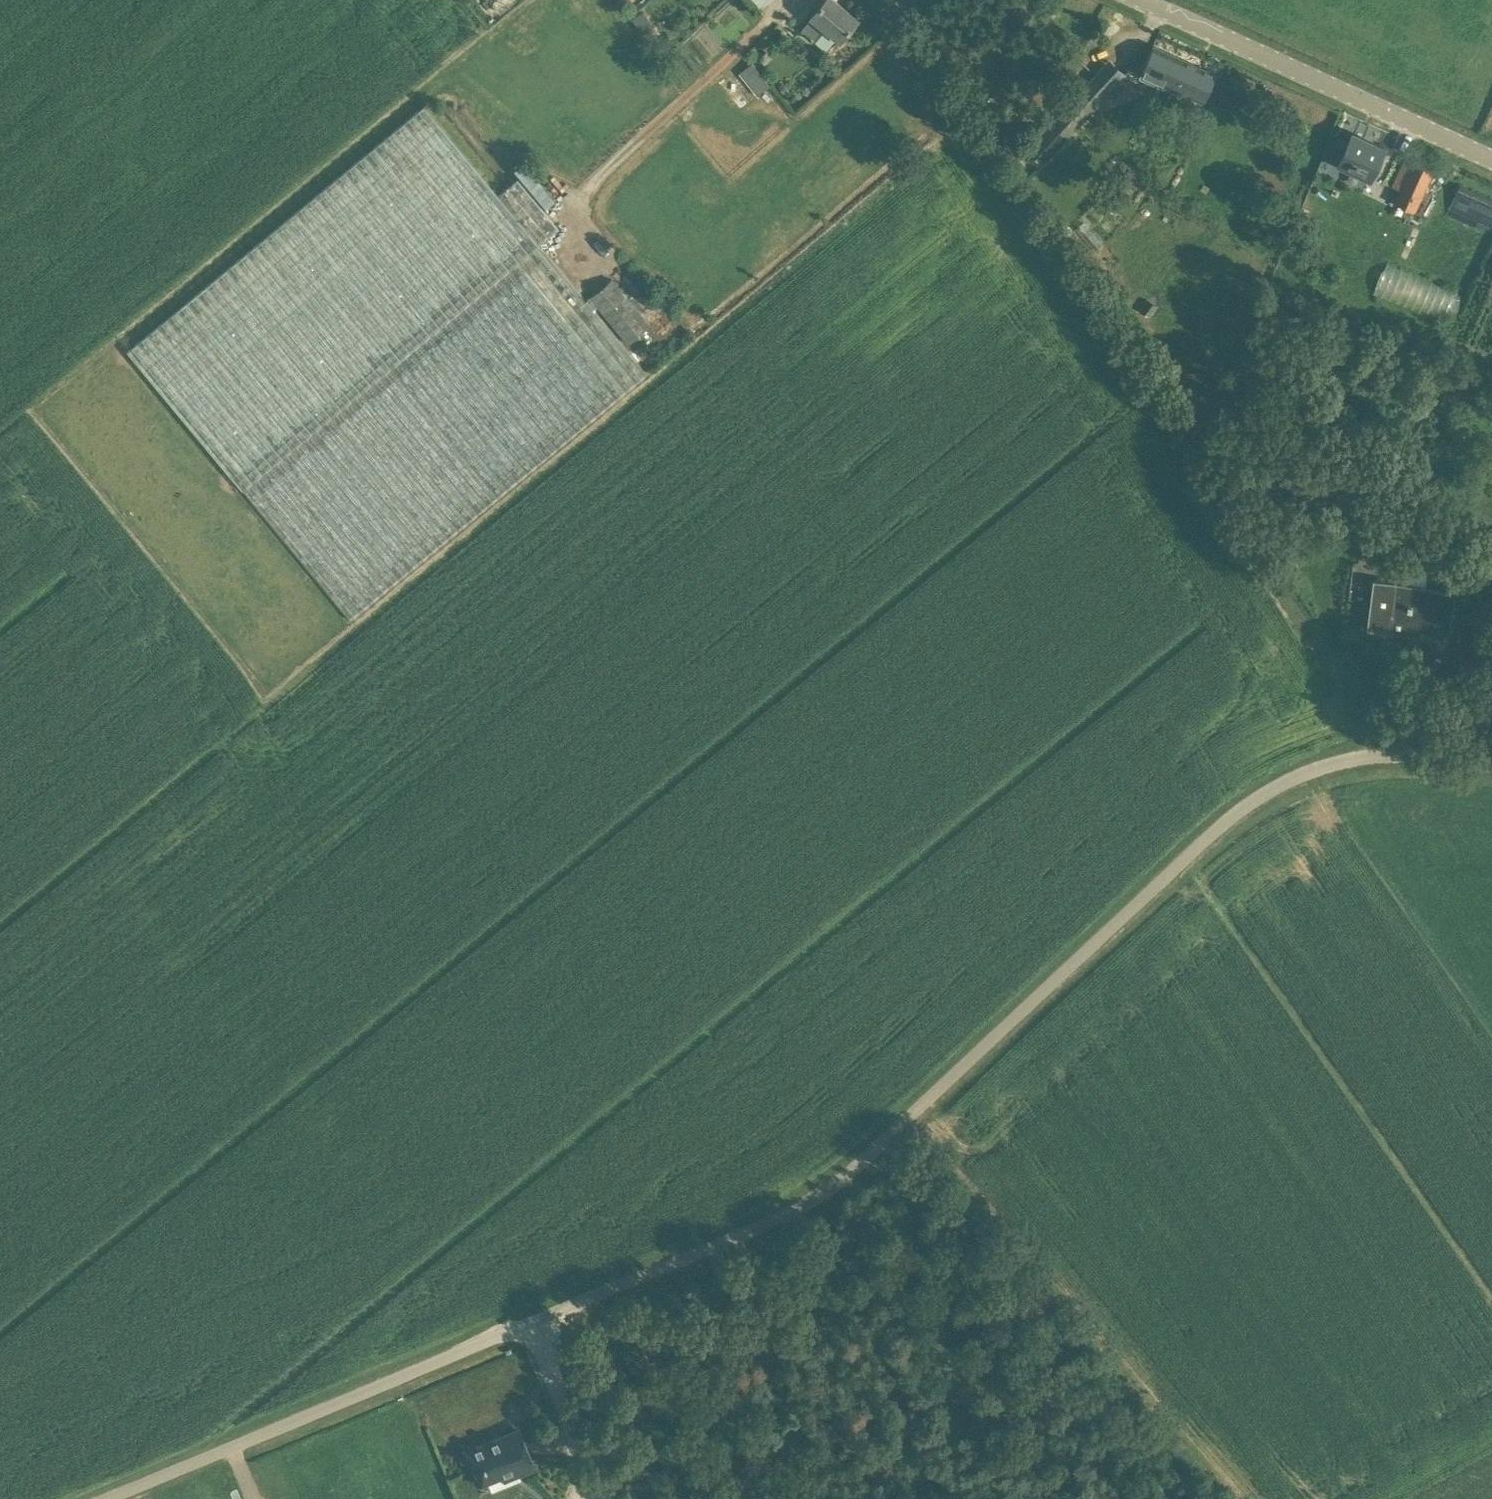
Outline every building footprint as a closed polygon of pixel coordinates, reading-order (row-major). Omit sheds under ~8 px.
[(814,39),(824,26),(840,39),(858,18),(836,0),(824,0),(811,15),(812,16),(801,28),(814,39)] [(642,10),(632,18),(645,36),(656,28),(642,10)] [(1140,74),(1202,102),(1216,73),(1153,45),(1140,74)] [(741,71),(757,93),(771,83),(756,61),(741,71)] [(1039,131),(1057,147),(1111,86),(1093,70),(1039,131)] [(132,352),(353,620),(648,375),(542,246),(563,229),(521,178),(500,195),(428,108),(132,352)] [(1338,136),(1328,158),(1336,161),(1335,164),(1370,180),(1386,145),(1351,129),(1346,140),(1338,136)] [(1394,202),(1414,211),(1433,170),(1405,157),(1391,188),(1399,191),(1394,202)] [(1125,168),(1115,178),(1123,187),(1133,177),(1125,168)] [(1491,233),(1491,194),(1460,180),(1446,213),(1491,233)] [(613,279),(592,297),(598,305),(629,341),(651,323),(613,279)] [(1441,534),(1435,541),(1445,548),(1450,542),(1441,534)] [(1368,628),(1414,634),(1459,640),(1468,575),(1428,569),(1427,573),(1399,569),(1398,581),(1375,578),(1368,628)] [(519,1428),(465,1450),(479,1483),(488,1479),(492,1490),(522,1478),(520,1472),(534,1466),(519,1428)]
